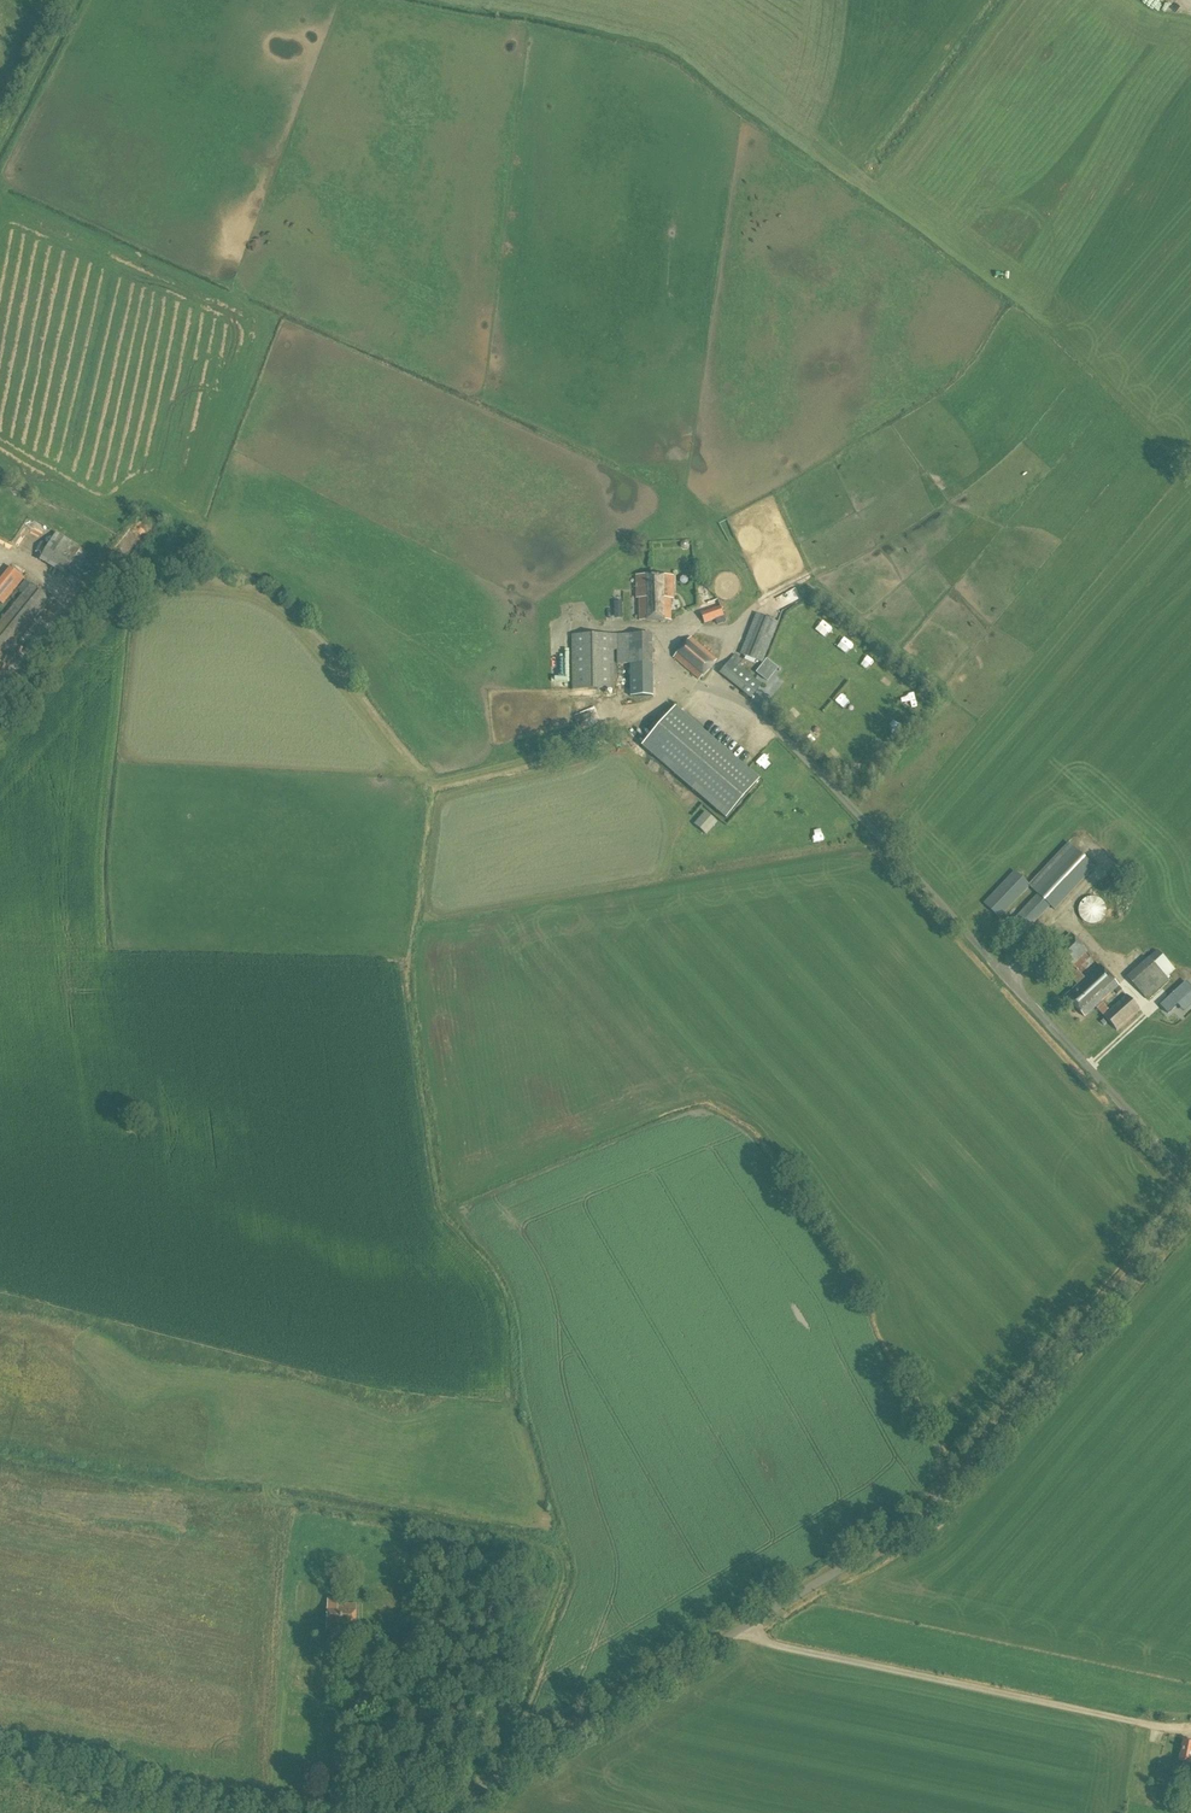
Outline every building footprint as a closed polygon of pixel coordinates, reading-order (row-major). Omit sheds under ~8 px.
[(43,553),(67,576),(87,555),(63,532),(43,553)] [(24,578),(10,567),(0,580),(0,602),(3,604),(24,578)] [(673,591),(673,576),(637,576),(637,585),(640,585),(640,620),(671,620),(671,591),(673,591)] [(50,600),(31,585),(0,623),(0,662),(50,600)] [(784,598),(790,606),(803,597),(797,589),(784,598)] [(726,622),(718,599),(698,606),(704,624),(716,620),(717,625),(726,622)] [(614,602),(614,616),(623,616),(622,602),(614,602)] [(763,663),(778,623),(756,614),(740,654),(763,663)] [(826,620),(822,626),(833,634),(837,628),(826,620)] [(702,632),(699,639),(707,643),(711,636),(702,632)] [(652,634),(572,635),(573,690),(614,690),(613,650),(617,650),(617,664),(630,664),(630,646),(653,646),(652,634)] [(843,644),(851,653),(858,646),(850,637),(843,644)] [(699,679),(716,659),(691,638),(674,658),(699,679)] [(789,660),(793,654),(781,646),(777,652),(789,660)] [(752,697),(762,684),(739,666),(744,661),(735,654),(720,674),(752,697)] [(767,659),(756,672),(765,680),(776,667),(767,659)] [(571,680),(555,680),(555,694),(572,693),(571,680)] [(844,697),(853,705),(862,694),(853,686),(844,697)] [(562,703),(562,715),(572,715),(573,704),(562,703)] [(791,712),(799,722),(806,716),(798,706),(791,712)] [(726,818),(759,780),(675,708),(642,746),(726,818)] [(815,731),(810,734),(817,744),(822,740),(815,731)] [(1054,909),(1094,867),(1069,843),(1030,885),(1014,871),(984,904),(1000,918),(1029,886),(1038,894),(1009,925),(1022,936),(1050,905),(1054,909)] [(1085,979),(1072,964),(1087,952),(1071,934),(1049,954),(1073,980),(1075,977),(1081,983),(1066,996),(1085,1017),(1096,1007),(1116,1030),(1139,1010),(1127,996),(1109,1011),(1101,1002),(1119,987),(1100,966),(1085,979)] [(1147,1000),(1169,980),(1167,978),(1175,970),(1157,950),(1127,978),(1147,1000)] [(1168,1015),(1178,1006),(1186,998),(1190,1004),(1190,987),(1186,981),(1159,1006),(1168,1015)] [(356,1630),(356,1604),(338,1603),(338,1598),(327,1597),(327,1630),(356,1630)] [(369,1653),(370,1641),(360,1641),(359,1652),(369,1653)] [(1184,1741),(1179,1762),(1190,1764),(1190,1761),(1190,1742),(1184,1741)]
